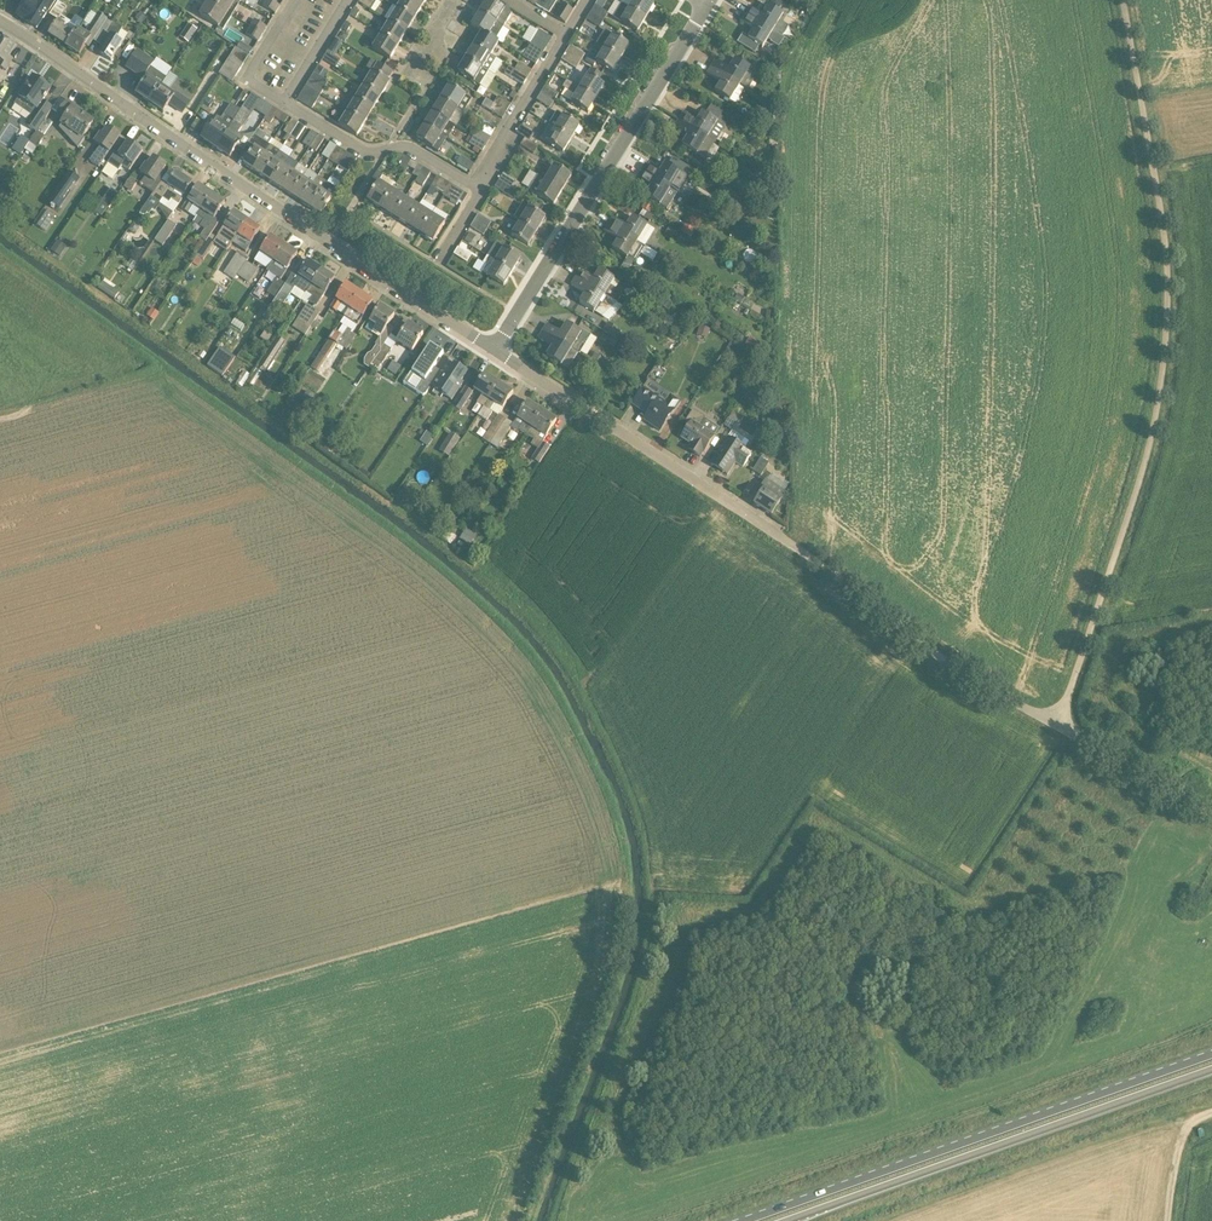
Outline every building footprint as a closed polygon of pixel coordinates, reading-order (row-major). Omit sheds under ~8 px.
[(56,0),(43,0),(42,3),(37,0),(20,0),(25,4),(17,16),(29,23),(28,23),(37,29),(56,0)] [(228,15),(237,0),(211,0),(209,3),(228,15)] [(280,7),(269,0),(267,0),(263,6),(276,15),(280,7)] [(377,2),(374,0),(360,0),(358,3),(371,11),(377,2)] [(414,0),(402,0),(397,8),(415,19),(423,6),(414,0)] [(536,7),(543,10),(547,12),(549,14),(557,1),(556,0),(540,0),(536,7)] [(605,21),(609,14),(602,10),(609,0),(599,0),(595,6),(591,13),(605,21)] [(646,20),(654,6),(647,2),(645,0),(635,0),(629,10),(646,20)] [(487,1),(480,13),(503,28),(512,14),(509,12),(511,9),(507,6),(505,10),(504,11),(495,5),(494,5),(487,1)] [(50,15),(58,21),(61,16),(67,7),(58,2),(50,15)] [(200,17),(219,29),(228,15),(209,3),(200,17)] [(563,4),(555,18),(565,24),(573,11),(563,4)] [(631,28),(638,32),(646,20),(629,10),(621,5),(613,17),(631,28)] [(745,14),(774,32),(784,16),(769,7),(763,16),(749,7),(745,14)] [(379,8),(376,14),(381,17),(384,19),(387,14),(379,8)] [(415,19),(397,8),(389,22),(407,33),(415,19)] [(350,16),(355,19),(360,12),(354,9),(350,16)] [(84,23),(90,26),(95,15),(89,12),(84,23)] [(141,24),(146,18),(141,13),(135,19),(141,24)] [(503,28),(480,13),(472,26),(482,32),(499,42),(502,44),(510,32),(503,28)] [(605,21),(591,13),(587,20),(600,28),(605,21)] [(764,49),(774,32),(745,14),(740,21),(754,30),(749,39),(764,49)] [(106,20),(98,15),(86,35),(78,31),(68,47),(67,47),(80,56),(86,46),(89,47),(96,37),(101,41),(106,34),(112,24),(106,21),(106,20)] [(71,23),(61,16),(58,21),(49,35),(67,47),(68,47),(78,31),(84,22),(78,18),(76,17),(74,19),(71,23)] [(249,28),(262,36),(267,28),(254,20),(249,28)] [(341,30),(347,33),(351,26),(345,22),(341,30)] [(407,33),(389,22),(381,35),(398,46),(407,33)] [(114,23),(113,23),(112,24),(106,34),(111,37),(99,54),(111,62),(114,56),(119,59),(123,51),(119,49),(123,43),(116,39),(123,29),(119,27),(114,23)] [(186,30),(194,36),(198,31),(189,25),(186,30)] [(245,34),(258,42),(262,36),(249,28),(245,34)] [(531,44),(544,52),(552,38),(539,30),(531,44)] [(596,44),(600,46),(621,60),(629,47),(622,43),(622,42),(605,31),(596,44)] [(339,39),(345,43),(349,36),(343,32),(339,39)] [(491,56),(499,42),(482,32),(474,45),(491,56)] [(398,46),(381,35),(372,49),(390,60),(398,46)] [(6,71),(13,60),(8,57),(16,45),(0,36),(0,67),(6,71)] [(336,38),(327,53),(334,57),(343,42),(336,38)] [(529,61),(536,65),(544,52),(531,44),(523,57),(529,61)] [(496,59),(491,56),(474,45),(467,58),(489,71),(496,59)] [(566,53),(580,63),(585,55),(571,46),(566,53)] [(606,68),(613,72),(621,60),(600,46),(591,60),(606,69),(606,68)] [(244,53),(249,56),(253,50),(248,47),(244,53)] [(154,63),(138,52),(127,67),(143,79),(146,80),(137,94),(150,103),(161,86),(161,87),(171,73),(171,72),(166,78),(151,68),(154,63)] [(336,68),(340,61),(334,57),(327,53),(322,60),(336,68)] [(580,63),(566,53),(561,60),(576,70),(580,63)] [(236,78),(244,64),(232,57),(231,56),(223,69),(236,78)] [(480,85),(489,71),(467,58),(458,72),(480,85)] [(716,60),(712,67),(741,85),(750,91),(760,75),(735,59),(730,69),(716,60)] [(377,63),(364,85),(381,96),(390,83),(388,82),(393,73),(377,63)] [(515,71),(527,78),(532,71),(519,63),(515,71)] [(319,76),(324,69),(318,66),(314,73),(319,76)] [(505,74),(523,85),(527,78),(515,71),(509,67),(505,74)] [(741,85),(712,67),(707,74),(721,83),(716,93),(730,101),(741,85)] [(324,70),(320,77),(323,78),(324,79),(328,72),(324,70)] [(593,70),(580,90),(596,100),(604,87),(597,83),(601,76),(593,70)] [(781,72),(771,72),(771,82),(781,82),(781,72)] [(36,133),(52,109),(41,102),(50,90),(32,78),(12,106),(29,118),(24,125),(36,133)] [(325,89),(316,83),(310,80),(306,87),(321,96),(325,89)] [(596,100),(580,90),(567,82),(563,90),(574,97),(571,103),(581,109),(581,108),(588,113),(596,100)] [(364,85),(356,99),(373,110),(381,96),(364,85)] [(163,112),(169,104),(183,113),(190,103),(176,93),(174,95),(161,87),(161,86),(150,103),(163,112)] [(449,86),(441,99),(458,109),(466,96),(449,86)] [(546,86),(541,93),(554,101),(558,94),(546,86)] [(245,106),(252,95),(245,91),(238,101),(245,106)] [(297,100),(312,109),(317,102),(302,93),(297,100)] [(537,100),(550,108),(554,101),(541,93),(537,100)] [(238,134),(255,109),(260,100),(252,95),(245,106),(234,122),(216,148),(230,158),(244,137),(238,134)] [(336,125),(352,98),(348,96),(332,123),(336,125)] [(214,102),(208,97),(203,105),(209,109),(214,102)] [(494,104),(506,113),(511,105),(498,97),(494,104)] [(365,123),(373,110),(356,99),(347,112),(365,123)] [(450,123),(458,109),(441,99),(433,112),(450,123)] [(502,119),(506,113),(494,104),(486,99),(482,106),(502,119)] [(55,118),(62,122),(58,128),(76,147),(93,123),(73,109),(74,107),(67,102),(55,118)] [(717,122),(724,112),(712,105),(705,115),(703,113),(697,123),(683,114),(679,120),(712,141),(722,125),(717,122)] [(275,118),(279,112),(272,107),(264,120),(271,124),(275,118)] [(292,120),(279,112),(275,118),(288,126),(292,120)] [(357,136),(365,123),(347,112),(339,126),(357,136)] [(425,125),(441,135),(448,139),(455,126),(450,123),(433,112),(425,125)] [(557,112),(548,126),(571,140),(580,126),(557,112)] [(751,127),(756,121),(745,114),(741,120),(751,127)] [(216,148),(234,122),(229,119),(225,124),(216,118),(212,124),(202,139),(216,148)] [(284,132),(287,134),(290,136),(299,124),(292,119),(292,120),(288,126),(284,132)] [(683,146),(702,158),(712,141),(679,120),(674,128),(688,136),(683,146)] [(297,140),(305,128),(299,124),(290,136),(297,140)] [(433,149),(441,135),(425,125),(417,139),(433,149)] [(516,134),(525,139),(528,141),(533,134),(521,126),(516,134)] [(563,153),(571,140),(548,126),(541,139),(563,153)] [(89,161),(99,168),(109,153),(120,137),(108,128),(103,136),(101,134),(95,143),(99,146),(94,154),(89,161)] [(253,151),(244,164),(254,171),(274,141),(257,130),(247,147),(253,151)] [(474,137),(486,145),(491,138),(478,130),(474,137)] [(311,131),(303,144),(309,148),(317,135),(311,131)] [(36,133),(29,142),(24,149),(25,150),(32,155),(44,139),(36,133)] [(324,139),(317,135),(309,148),(316,152),(324,139)] [(469,144),(482,152),(486,145),(474,137),(469,144)] [(538,147),(528,141),(525,139),(521,146),(534,154),(538,147)] [(274,141),(254,171),(264,177),(280,152),(283,147),(274,141)] [(115,153),(108,164),(119,171),(122,166),(129,171),(143,151),(129,142),(119,156),(115,153)] [(330,143),(322,156),(329,160),(337,147),(330,143)] [(337,147),(329,160),(335,164),(338,166),(346,153),(343,151),(337,147)] [(280,152),(264,177),(273,183),(289,158),(280,152)] [(356,159),(346,153),(338,166),(348,172),(356,159)] [(400,169),(404,172),(407,166),(411,161),(400,155),(396,162),(402,165),(400,169)] [(474,165),(461,157),(457,164),(470,171),(474,165)] [(289,158),(273,183),(283,190),(299,165),(289,158)] [(140,185),(154,193),(161,182),(158,179),(166,167),(153,159),(149,166),(147,165),(140,174),(145,177),(140,185)] [(418,178),(424,169),(411,161),(407,166),(414,171),(412,174),(418,178)] [(660,173),(646,165),(642,171),(671,189),(680,173),(665,164),(660,173)] [(299,165),(283,190),(292,196),(308,171),(299,165)] [(562,191),(571,176),(554,165),(545,181),(562,191)] [(432,186),(437,176),(424,169),(418,178),(416,182),(423,186),(425,182),(432,186)] [(318,177),(308,171),(292,196),(301,202),(318,177)] [(671,189),(642,171),(637,179),(651,187),(645,197),(667,210),(677,193),(671,189)] [(168,172),(161,182),(154,193),(140,214),(145,218),(149,212),(153,214),(160,204),(173,213),(179,205),(192,184),(175,173),(173,176),(168,172)] [(383,175),(378,172),(373,180),(378,183),(379,182),(383,176),(383,175)] [(78,178),(70,173),(48,203),(57,209),(78,178)] [(499,181),(512,189),(516,181),(503,174),(499,181)] [(336,188),(340,182),(330,176),(327,182),(336,188)] [(438,192),(444,181),(437,176),(432,186),(430,188),(438,192)] [(529,189),(554,205),(562,191),(545,181),(537,176),(529,189)] [(311,208),(327,183),(318,177),(301,202),(311,208)] [(132,192),(138,183),(131,178),(125,187),(132,192)] [(512,189),(499,181),(495,188),(515,200),(519,194),(516,191),(512,189)] [(516,181),(512,189),(516,191),(519,185),(520,184),(516,181)] [(379,182),(378,183),(367,201),(380,209),(392,190),(379,182)] [(327,183),(311,208),(321,214),(337,190),(327,183)] [(451,185),(445,196),(451,200),(450,201),(457,205),(458,203),(464,193),(451,185)] [(201,210),(211,194),(198,186),(182,210),(188,214),(193,206),(201,210)] [(119,195),(110,189),(101,203),(109,209),(119,195)] [(394,217),(406,199),(392,190),(380,209),(394,217)] [(758,207),(762,200),(750,191),(746,198),(758,207)] [(464,193),(458,203),(462,205),(468,195),(464,193)] [(215,219),(225,203),(211,194),(201,210),(197,216),(204,221),(200,227),(205,230),(200,238),(201,239),(206,242),(211,235),(220,222),(215,219)] [(406,199),(394,217),(408,226),(420,207),(406,199)] [(543,208),(533,202),(529,209),(527,209),(520,222),(536,232),(544,219),(539,215),(543,208)] [(650,213),(653,207),(645,202),(641,208),(650,213)] [(420,207),(408,226),(421,234),(433,215),(420,207)] [(640,215),(650,222),(653,216),(643,210),(640,215)] [(35,225),(41,229),(48,217),(50,215),(44,211),(35,225)] [(234,212),(218,235),(231,245),(237,236),(247,221),(234,212)] [(433,242),(445,223),(433,215),(421,234),(433,242)] [(474,221),(487,229),(491,223),(478,215),(474,221)] [(609,224),(638,243),(648,226),(633,217),(627,227),(613,218),(609,224)] [(163,246),(176,226),(168,221),(155,241),(163,246)] [(245,253),(260,230),(247,221),(237,236),(245,241),(240,249),(245,253)] [(487,229),(474,221),(470,228),(483,236),(483,235),(487,229)] [(133,233),(137,233),(139,229),(139,226),(134,222),(129,230),(133,233)] [(511,236),(528,246),(536,232),(520,222),(511,236)] [(684,223),(679,231),(689,237),(694,229),(684,223)] [(635,263),(640,254),(653,262),(658,254),(638,243),(609,224),(604,232),(618,241),(613,250),(627,259),(621,269),(627,273),(633,262),(635,263)] [(672,237),(676,230),(670,226),(666,234),(672,237)] [(470,233),(465,242),(471,245),(476,237),(470,233)] [(217,239),(211,235),(206,242),(200,252),(197,257),(202,260),(203,261),(217,239)] [(271,237),(255,261),(268,269),(284,246),(271,237)] [(195,248),(200,252),(206,242),(201,239),(195,248)] [(60,258),(66,250),(56,243),(51,251),(60,258)] [(487,257),(512,272),(520,258),(496,243),(487,257)] [(282,279),(297,255),(284,246),(268,269),(267,271),(281,281),(282,279)] [(454,255),(467,262),(471,256),(458,248),(454,255)] [(229,276),(225,281),(231,285),(235,278),(246,263),(248,259),(237,252),(224,273),(229,276)] [(198,267),(202,260),(197,257),(192,263),(198,267)] [(482,272),(504,285),(512,272),(487,257),(483,264),(486,266),(482,272)] [(302,285),(309,289),(321,271),(308,262),(292,286),(298,290),(302,285)] [(258,270),(246,263),(237,276),(245,281),(249,284),(258,270)] [(640,280),(644,272),(636,267),(632,275),(640,280)] [(321,271),(309,289),(306,294),(312,297),(309,302),(317,307),(320,302),(335,280),(321,271)] [(616,289),(611,286),(615,280),(600,271),(594,280),(580,272),(576,278),(617,304),(622,295),(622,292),(621,290),(619,289),(616,289)] [(602,317),(617,304),(576,278),(571,286),(585,294),(579,303),(594,312),(602,317)] [(285,285),(277,279),(267,293),(276,299),(285,285)] [(99,289),(115,300),(119,293),(114,290),(103,282),(99,289)] [(151,289),(155,292),(159,285),(155,282),(151,289)] [(276,299),(275,300),(283,305),(293,290),(285,285),(276,299)] [(349,309),(359,293),(346,285),(331,308),(337,312),(341,305),(349,309)] [(359,293),(349,309),(344,317),(358,326),(373,302),(359,293)] [(738,294),(735,300),(741,304),(742,304),(744,305),(746,301),(744,299),(745,299),(738,294)] [(668,311),(674,304),(665,297),(659,304),(668,311)] [(311,328),(320,313),(307,304),(298,319),(300,321),(296,327),(305,333),(309,327),(311,328)] [(374,347),(375,347),(372,353),(368,355),(364,360),(364,366),(369,369),(372,364),(384,345),(392,332),(386,328),(394,316),(381,307),(376,314),(376,313),(367,326),(374,331),(372,335),(379,340),(374,347)] [(152,308),(147,316),(154,321),(160,313),(152,308)] [(315,322),(311,328),(315,331),(320,324),(315,322)] [(409,323),(396,343),(411,353),(424,333),(409,323)] [(547,325),(543,331),(578,354),(580,355),(587,342),(579,337),(582,333),(567,324),(561,333),(547,325)] [(603,331),(615,339),(620,332),(607,324),(603,331)] [(707,339),(710,330),(699,326),(696,336),(697,336),(707,339)] [(351,334),(352,333),(348,330),(342,340),(335,335),(313,370),(320,374),(337,348),(342,351),(343,349),(347,352),(357,337),(351,334)] [(568,369),(578,354),(543,331),(538,339),(552,347),(547,357),(568,369)] [(267,343),(272,337),(265,332),(261,339),(267,343)] [(269,372),(275,362),(272,361),(284,342),(279,338),(278,337),(259,366),(262,368),(261,370),(265,373),(266,371),(269,372)] [(447,348),(434,339),(415,366),(429,375),(422,385),(428,390),(443,366),(437,362),(447,348)] [(751,350),(755,344),(748,340),(745,347),(751,350)] [(391,350),(384,345),(372,364),(378,368),(381,364),(382,365),(391,350)] [(735,354),(729,350),(727,348),(722,356),(730,362),(735,354)] [(595,354),(591,360),(599,366),(603,359),(595,354)] [(457,363),(449,358),(430,387),(436,391),(432,397),(440,403),(441,401),(440,401),(444,396),(452,401),(463,384),(461,382),(467,373),(455,365),(457,363)] [(611,373),(615,367),(603,359),(599,366),(611,373)] [(387,370),(396,376),(402,367),(393,362),(387,370)] [(667,373),(657,366),(631,408),(648,419),(645,424),(662,435),(682,404),(681,398),(674,393),(669,394),(660,389),(659,384),(667,373)] [(483,407),(498,383),(484,374),(474,390),(482,396),(477,403),(483,407)] [(486,424),(493,415),(489,412),(495,404),(503,409),(513,393),(498,383),(483,407),(476,417),(486,424)] [(580,392),(584,386),(579,383),(575,388),(580,392)] [(460,412),(472,393),(465,388),(453,407),(460,412)] [(744,393),(741,398),(748,403),(751,398),(744,393)] [(309,405),(313,399),(305,394),(301,400),(309,405)] [(517,432),(519,430),(526,435),(541,411),(527,402),(513,424),(506,419),(490,444),(497,449),(511,428),(517,432)] [(704,452),(705,453),(715,437),(700,427),(706,418),(694,410),(686,422),(690,425),(682,438),(692,444),(688,449),(701,457),(704,452)] [(538,450),(532,460),(539,464),(549,448),(543,443),(557,421),(541,411),(526,435),(534,441),(531,445),(538,450)] [(732,414),(724,426),(732,431),(740,420),(732,414)] [(490,444),(506,419),(500,415),(483,440),(490,444)] [(310,439),(318,442),(319,439),(320,436),(312,432),(310,439)] [(427,446),(434,436),(427,432),(420,442),(427,446)] [(752,454),(746,450),(749,444),(731,433),(711,464),(728,475),(736,462),(744,467),(752,454)] [(450,434),(445,443),(454,449),(460,439),(450,434)] [(328,440),(323,447),(332,453),(336,446),(328,440)] [(761,459),(753,473),(761,478),(769,464),(761,459)] [(769,481),(766,480),(761,487),(764,489),(754,504),(772,516),(787,493),(785,492),(789,486),(772,476),(769,481)] [(408,496),(404,493),(401,491),(395,499),(403,504),(408,496)]
